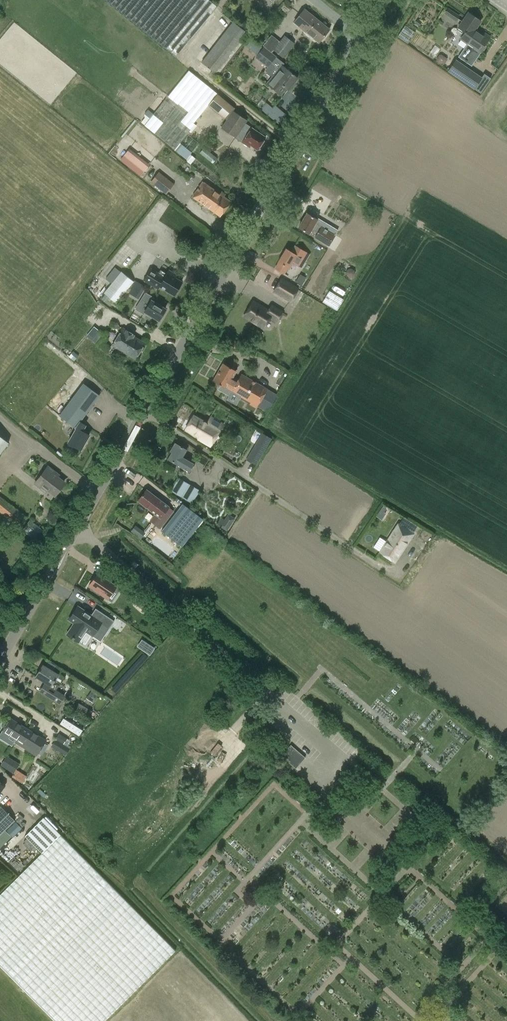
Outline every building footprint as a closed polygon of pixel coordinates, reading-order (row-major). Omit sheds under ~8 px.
[(107,2),(175,57),(213,11),(200,0),(104,0),(107,2)] [(459,15),(449,8),(446,12),(456,19),(459,15)] [(304,9),(293,22),(318,43),(329,30),(304,9)] [(458,56),(471,65),(481,51),(479,50),(490,35),(485,32),(483,35),(475,29),(481,20),(469,12),(458,27),(465,32),(461,38),(468,42),(458,56)] [(232,22),(201,62),(217,75),(248,34),(232,22)] [(294,43),(284,35),(273,50),(283,57),(294,43)] [(272,77),(267,83),(280,93),(285,88),(287,90),(297,77),(281,65),(283,63),(263,47),(255,58),(267,67),(264,71),(272,77)] [(474,87),(481,77),(457,60),(450,70),(474,87)] [(201,114),(209,105),(217,95),(217,94),(189,70),(144,125),(175,150),(180,143),(195,124),(194,123),(201,114)] [(227,120),(233,111),(235,109),(217,95),(209,105),(227,120)] [(233,111),(227,120),(222,128),(249,147),(250,145),(257,149),(265,137),(245,124),(247,120),(233,111)] [(145,173),(152,165),(132,147),(125,155),(145,173)] [(214,163),(218,157),(205,147),(201,153),(214,163)] [(157,172),(150,181),(165,193),(172,184),(157,172)] [(203,183),(193,197),(220,216),(230,202),(203,183)] [(315,236),(328,245),(335,234),(315,222),(317,218),(307,212),(298,226),(308,232),(311,228),(318,232),(315,236)] [(284,272),(287,266),(288,267),(293,261),(299,265),(302,259),(296,255),(297,254),(286,247),(277,260),(278,261),(275,267),(284,272)] [(150,269),(143,280),(158,289),(159,287),(173,295),(181,282),(175,278),(176,275),(168,270),(166,274),(160,270),(158,273),(150,269)] [(122,270),(104,292),(117,302),(134,280),(122,270)] [(300,274),(297,282),(304,284),(306,275),(300,274)] [(281,279),(277,285),(274,291),(289,301),(296,289),(281,279)] [(164,309),(151,301),(152,298),(145,293),(136,306),(144,311),(144,312),(158,320),(164,309)] [(269,316),(276,321),(282,311),(272,304),(268,310),(253,301),(245,315),(263,326),(269,316)] [(96,326),(87,334),(97,343),(105,334),(96,326)] [(123,328),(112,345),(134,359),(144,343),(133,336),(133,335),(123,328)] [(249,404),(256,407),(267,388),(241,373),(237,380),(232,377),(235,370),(223,363),(213,380),(220,384),(218,389),(229,395),(227,399),(236,404),(241,396),(251,401),(249,404)] [(76,427),(79,422),(99,395),(84,383),(59,416),(75,428),(76,427)] [(198,439),(210,446),(222,425),(210,418),(206,424),(193,416),(185,429),(199,437),(198,439)] [(84,425),(79,422),(76,427),(68,442),(80,450),(88,435),(81,431),(84,425)] [(252,450),(261,456),(271,439),(262,434),(252,450)] [(9,443),(0,436),(0,455),(9,443)] [(193,464),(188,461),(181,457),(185,449),(174,443),(169,451),(171,452),(167,459),(176,464),(177,464),(184,468),(189,471),(193,464)] [(246,458),(240,469),(252,476),(259,465),(246,458)] [(49,467),(35,484),(46,492),(48,489),(54,494),(64,482),(57,477),(59,475),(49,467)] [(178,477),(177,479),(170,491),(192,504),(199,490),(178,477)] [(150,521),(160,529),(173,511),(146,490),(138,500),(155,514),(150,521)] [(20,526),(27,517),(0,495),(0,510),(20,526)] [(162,531),(182,546),(203,518),(183,503),(162,531)] [(235,519),(227,514),(224,519),(221,517),(216,523),(220,525),(219,526),(226,531),(235,519)] [(379,552),(395,562),(413,533),(398,523),(379,552)] [(117,587),(120,589),(124,583),(108,572),(104,578),(97,573),(88,586),(108,599),(117,587)] [(140,599),(136,605),(151,613),(154,607),(140,599)] [(93,635),(101,622),(78,606),(69,619),(74,623),(67,634),(78,641),(86,630),(93,635)] [(114,621),(106,615),(103,620),(111,626),(114,621)] [(139,645),(152,654),(156,647),(143,638),(139,645)] [(55,691),(63,678),(42,665),(35,676),(47,684),(44,688),(42,686),(39,691),(59,704),(64,696),(55,691)] [(16,740),(24,727),(10,718),(8,721),(6,720),(1,726),(4,728),(2,731),(16,739),(16,740)] [(38,736),(24,727),(16,740),(16,739),(14,742),(29,751),(30,748),(36,752),(43,741),(37,738),(38,736)] [(59,734),(56,739),(63,743),(66,739),(59,734)] [(56,739),(51,747),(66,756),(71,748),(56,739)] [(291,744),(281,755),(296,768),(305,757),(300,753),(295,758),(292,755),(296,749),(291,744)] [(1,765),(14,774),(17,770),(21,764),(7,755),(1,765)] [(17,770),(14,774),(13,777),(23,783),(27,776),(17,770)] [(15,821),(0,806),(0,835),(15,821)] [(43,818),(34,827),(25,836),(41,853),(19,875),(0,894),(0,967),(54,1020),(105,1020),(175,951),(125,901),(43,818)]
